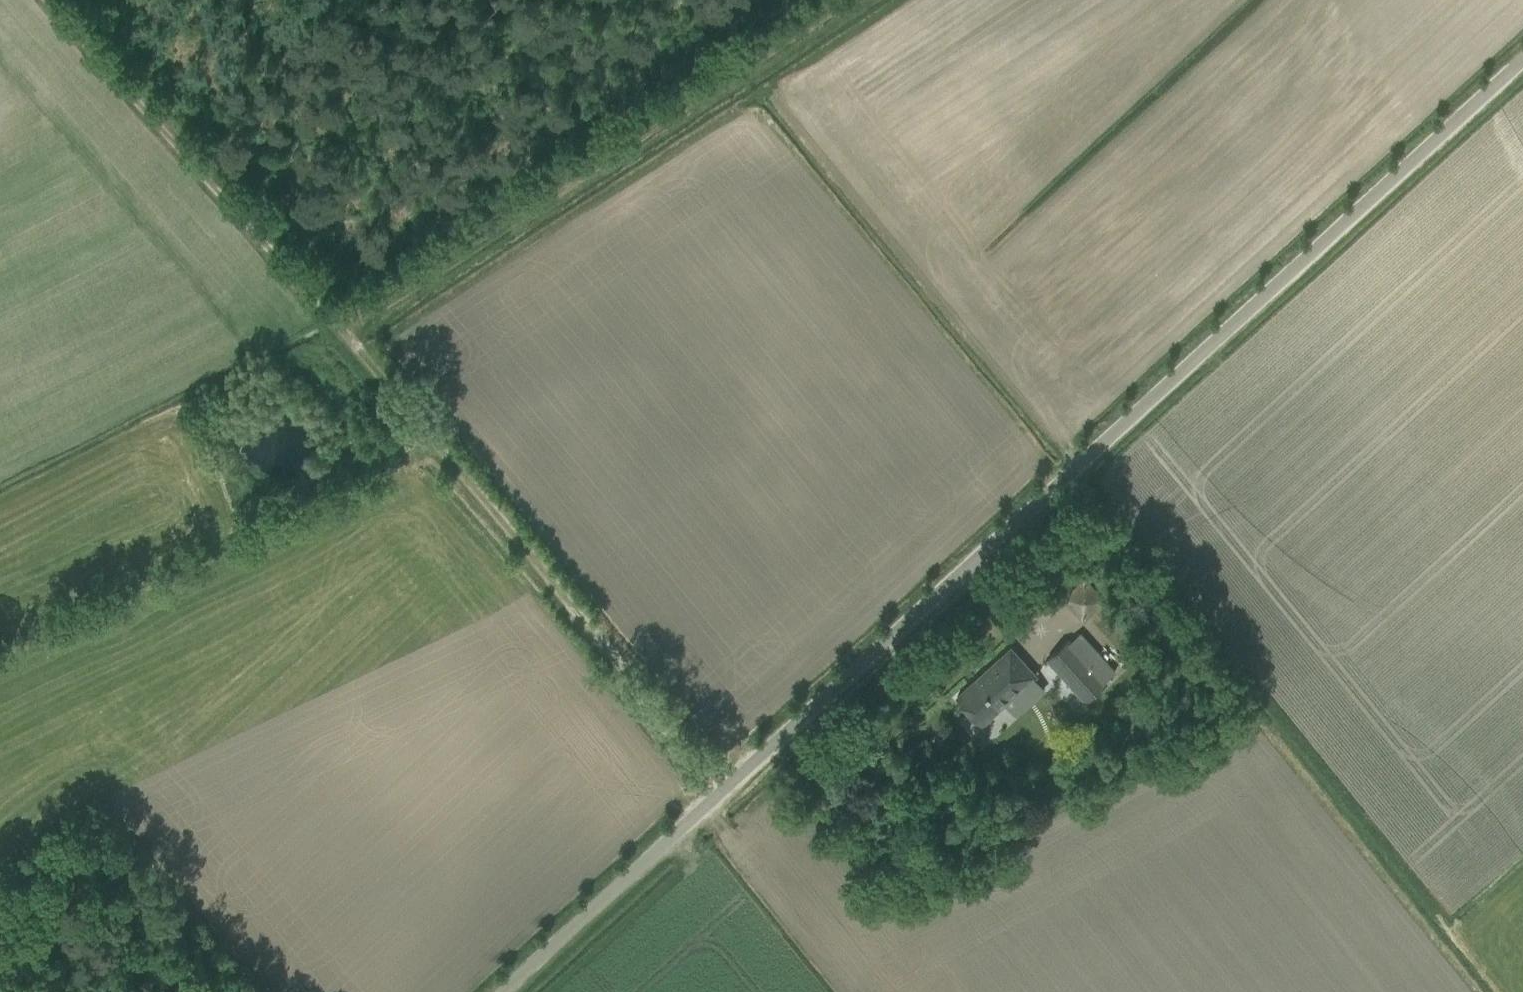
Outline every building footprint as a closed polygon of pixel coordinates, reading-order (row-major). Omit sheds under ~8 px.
[(1107,682),(1068,639),(1046,659),(1085,702),(1107,682)] [(981,724),(1035,675),(1010,648),(956,697),(981,724)]
